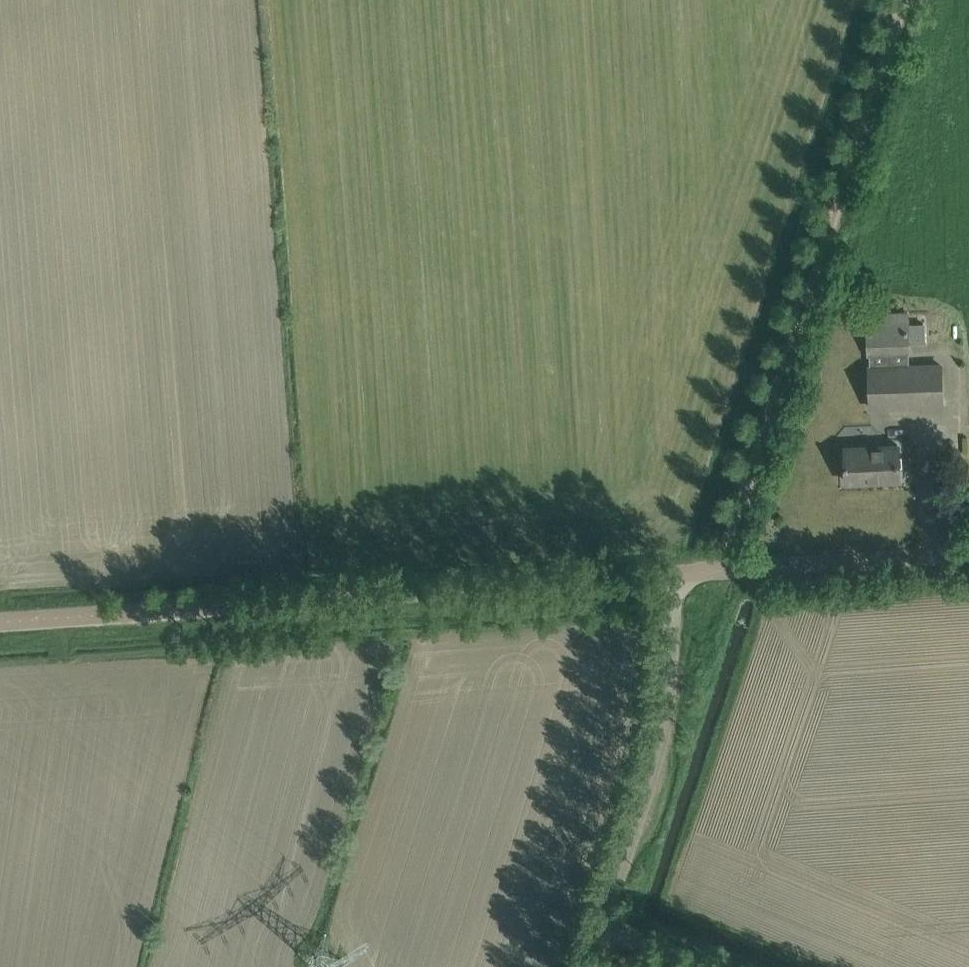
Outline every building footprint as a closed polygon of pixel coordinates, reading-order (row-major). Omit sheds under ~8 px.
[(871,407),(943,405),(941,365),(909,366),(908,320),(868,321),(871,407)] [(898,447),(847,449),(846,446),(845,446),(846,463),(845,463),(845,467),(846,467),(847,481),(899,479),(898,447)]
